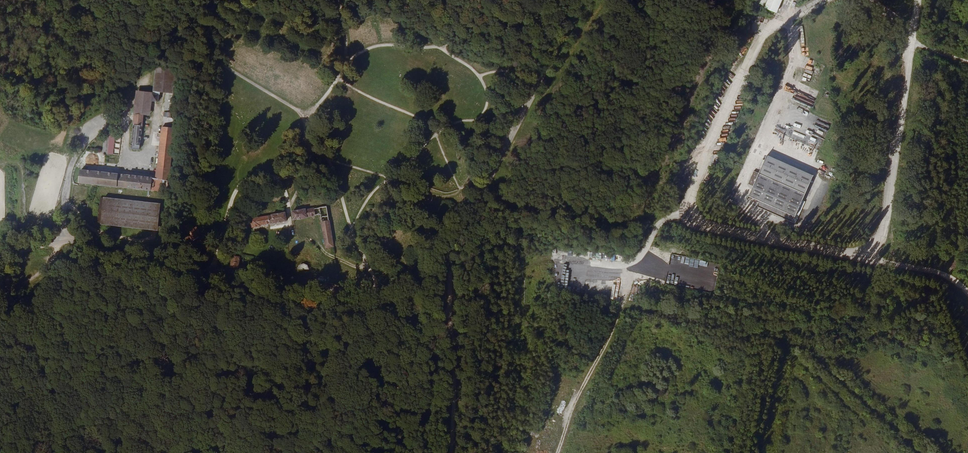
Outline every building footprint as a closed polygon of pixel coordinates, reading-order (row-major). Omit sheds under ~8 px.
[(758,13),(756,20),(765,23),(767,17),(758,13)] [(173,94),(176,70),(161,67),(157,66),(154,92),(166,93),(173,94)] [(153,95),(137,93),(134,115),(144,116),(150,117),(152,102),(153,95)] [(171,119),(173,94),(166,93),(164,119),(171,119)] [(161,96),(153,95),(152,102),(160,103),(161,96)] [(133,126),(134,126),(131,150),(139,151),(144,116),(134,115),(133,126)] [(162,182),(169,182),(176,120),(171,119),(164,119),(157,180),(81,173),(80,185),(161,193),(162,182)] [(818,119),(815,125),(827,131),(830,124),(818,119)] [(111,133),(105,136),(103,155),(113,156),(116,134),(111,133)] [(765,158),(749,199),(759,203),(757,207),(773,213),(770,221),(781,225),(783,219),(794,223),(812,175),(765,158)] [(748,184),(753,186),(758,174),(753,172),(748,184)] [(163,207),(104,201),(101,227),(161,233),(163,207)] [(326,247),(334,246),(327,205),(292,212),(294,220),(320,215),(326,247)] [(286,213),(250,219),(252,227),(287,221),(286,213)] [(197,226),(193,219),(189,221),(191,225),(190,226),(195,235),(192,237),(195,241),(197,239),(200,243),(204,240),(202,237),(207,234),(204,229),(202,231),(198,225),(197,226)] [(671,265),(688,267),(689,262),(679,260),(679,255),(673,254),(671,265)]
